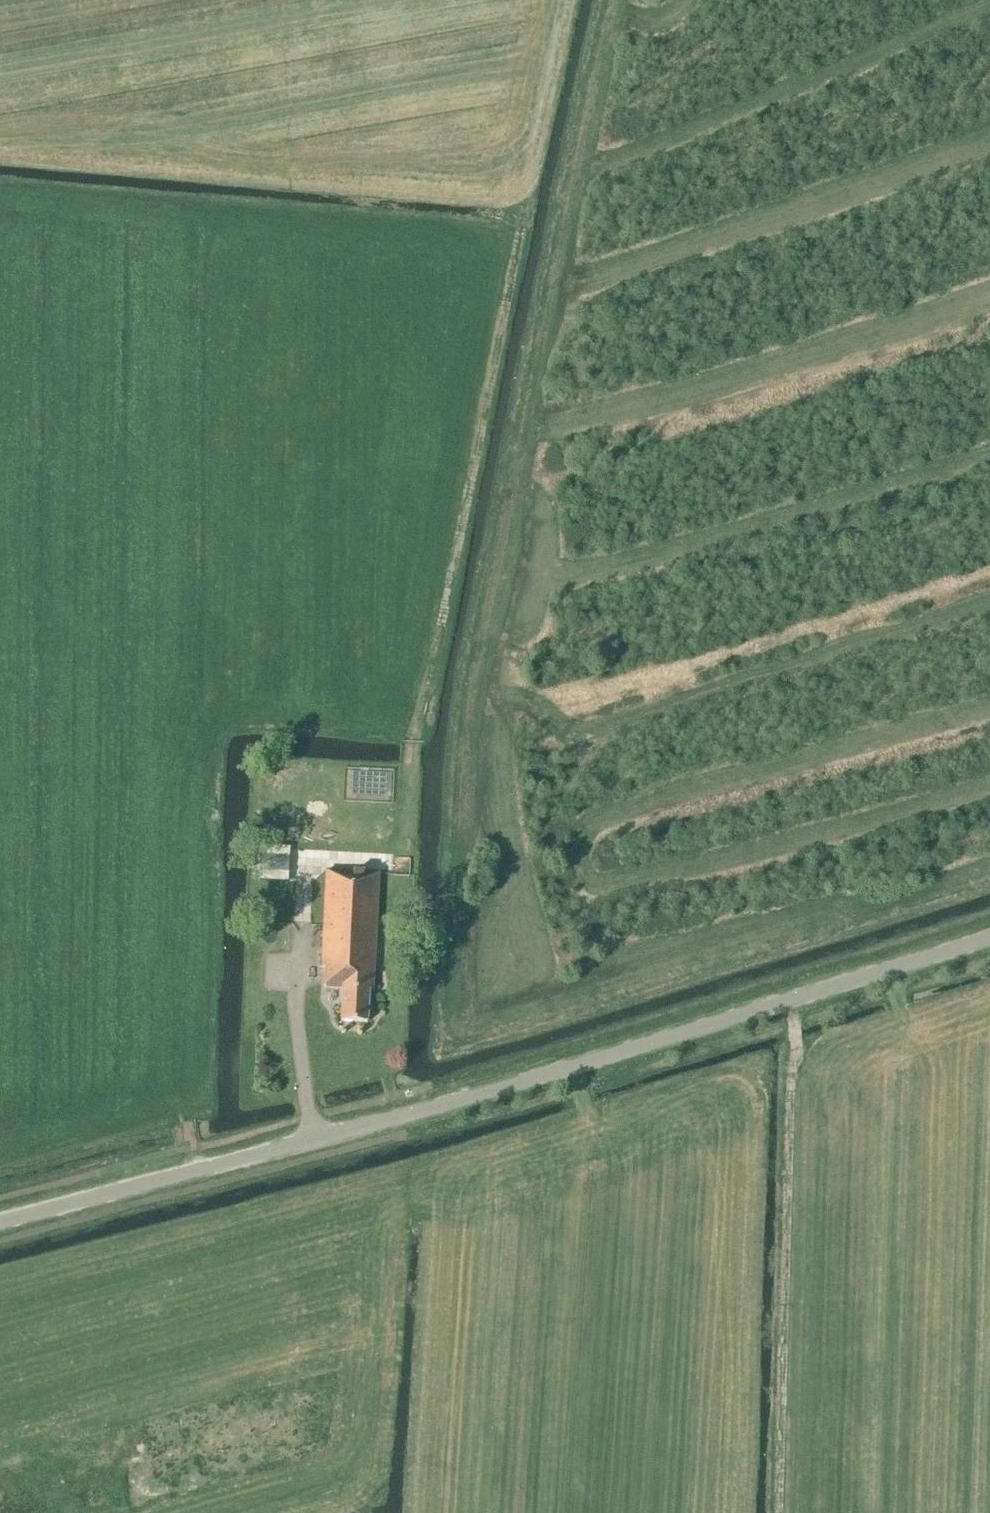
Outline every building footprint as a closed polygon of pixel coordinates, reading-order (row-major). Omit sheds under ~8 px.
[(288,857),(260,856),(260,871),(287,872),(288,857)] [(373,991),(378,874),(326,872),(321,968),(325,968),(324,989),(343,990),(341,1022),(367,1023),(368,991),(373,991)]
